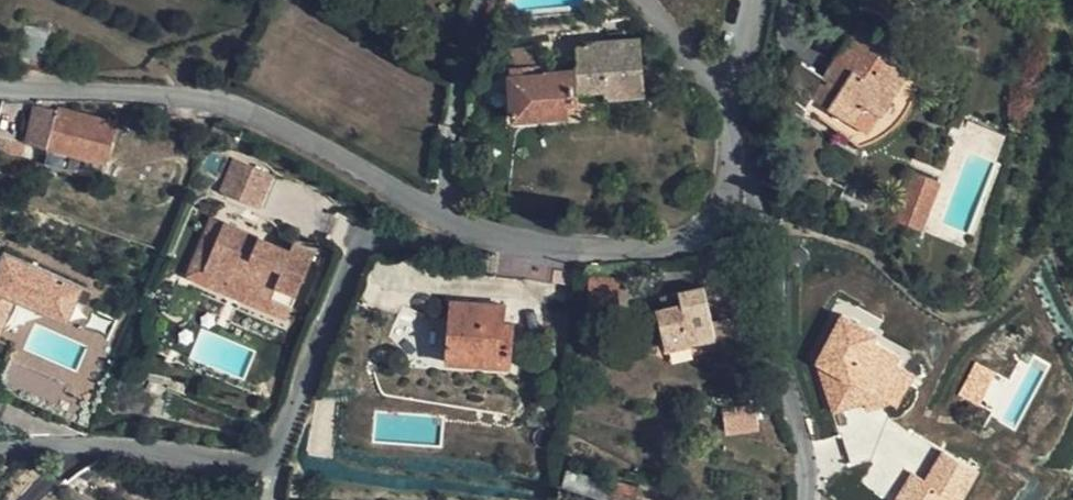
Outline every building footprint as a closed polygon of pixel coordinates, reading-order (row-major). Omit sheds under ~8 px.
[(824,77),(805,106),(839,128),(845,120),(852,123),(863,104),(881,114),(909,70),(870,46),(878,32),(861,21),(824,77)] [(512,66),(509,66),(514,120),(568,116),(567,105),(578,104),(577,93),(607,90),(608,98),(645,95),(643,68),(641,37),(578,42),(580,67),(544,71),(542,47),(510,51),(512,66)] [(785,95),(805,106),(824,77),(794,59),(785,95)] [(656,66),(643,68),(645,95),(659,94),(656,66)] [(109,163),(118,124),(35,103),(25,143),(109,163)] [(868,134),(881,114),(863,104),(852,123),(868,134)] [(225,193),(262,209),(276,177),(239,160),(225,193)] [(890,220),(922,232),(941,181),(909,169),(890,220)] [(207,271),(227,224),(217,219),(191,279),(284,319),(289,307),(269,299),(269,301),(229,284),(231,282),(207,271)] [(227,224),(207,271),(231,282),(229,284),(269,301),(269,299),(289,307),(314,252),(293,243),(289,251),(251,234),(227,224)] [(0,264),(0,317),(13,322),(21,296),(24,287),(78,305),(82,292),(87,275),(5,249),(0,264)] [(703,282),(664,292),(668,307),(657,309),(667,346),(716,335),(713,321),(707,298),(703,282)] [(24,287),(21,296),(90,318),(97,297),(82,292),(78,305),(24,287)] [(450,298),(447,346),(480,348),(479,361),(512,363),(515,322),(506,321),(507,303),(450,298)] [(0,317),(0,336),(8,338),(13,322),(0,317)] [(737,317),(713,321),(716,335),(740,330),(737,317)] [(890,424),(916,374),(896,364),(899,358),(872,344),(877,333),(844,317),(810,383),(890,424)] [(446,358),(479,361),(480,348),(447,346),(446,358)] [(979,403),(990,368),(970,362),(959,397),(979,403)] [(744,407),(741,412),(727,406),(721,419),(751,434),(760,415),(744,407)] [(908,472),(893,499),(963,499),(979,470),(940,449),(924,480),(908,472)] [(608,498),(614,478),(567,465),(562,485),(608,498)]
